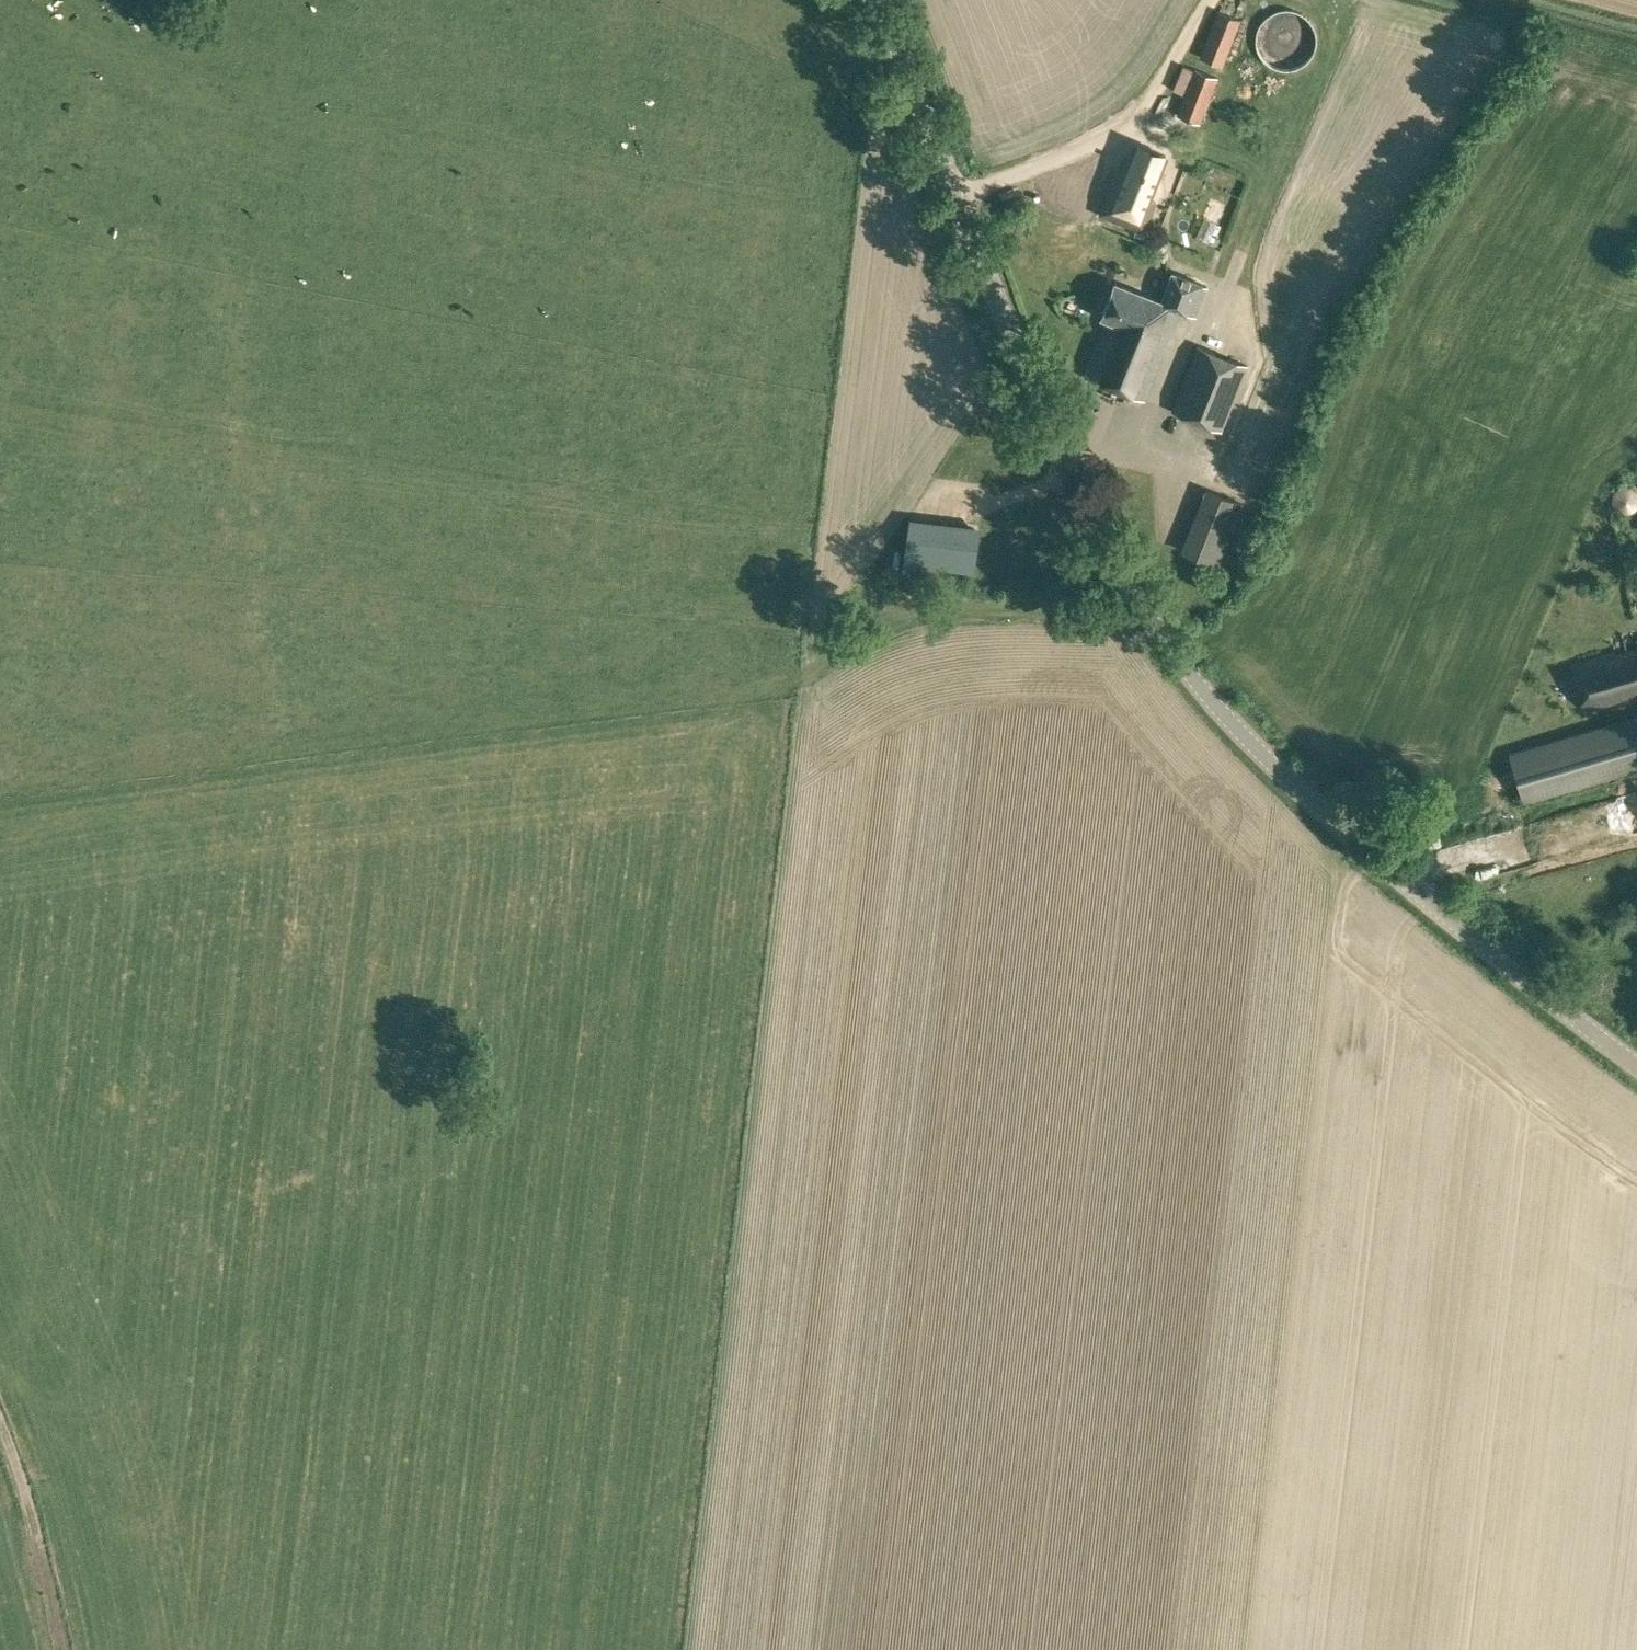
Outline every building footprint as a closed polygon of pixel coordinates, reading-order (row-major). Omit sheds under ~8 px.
[(1223,66),(1241,19),(1219,10),(1201,57),(1223,66)] [(1320,45),(1320,44),(1319,38),(1317,31),(1314,26),(1310,22),(1304,17),(1299,15),(1294,14),(1288,14),(1284,14),(1276,16),(1272,19),(1267,23),(1265,26),(1261,32),(1259,38),(1259,45),(1259,51),(1261,57),(1264,61),(1268,66),(1272,69),(1277,72),(1285,75),(1291,75),(1296,74),(1301,72),(1307,69),(1311,66),(1315,61),(1318,56),(1319,50),(1320,45)] [(1200,124),(1218,77),(1194,67),(1176,114),(1200,124)] [(1171,183),(1176,170),(1148,158),(1142,171),(1128,165),(1113,204),(1142,215),(1157,177),(1171,183)] [(1195,315),(1206,285),(1172,272),(1161,301),(1115,282),(1102,317),(1107,319),(1084,375),(1144,399),(1179,309),(1195,315)] [(1172,411),(1220,430),(1246,365),(1198,345),(1172,411)] [(1180,550),(1218,565),(1242,505),(1205,490),(1180,550)] [(1636,693),(1636,646),(1572,666),(1585,708),(1636,693)] [(1636,768),(1636,716),(1509,754),(1523,802),(1636,768)] [(1579,842),(1577,821),(1541,824),(1543,845),(1579,842)]
